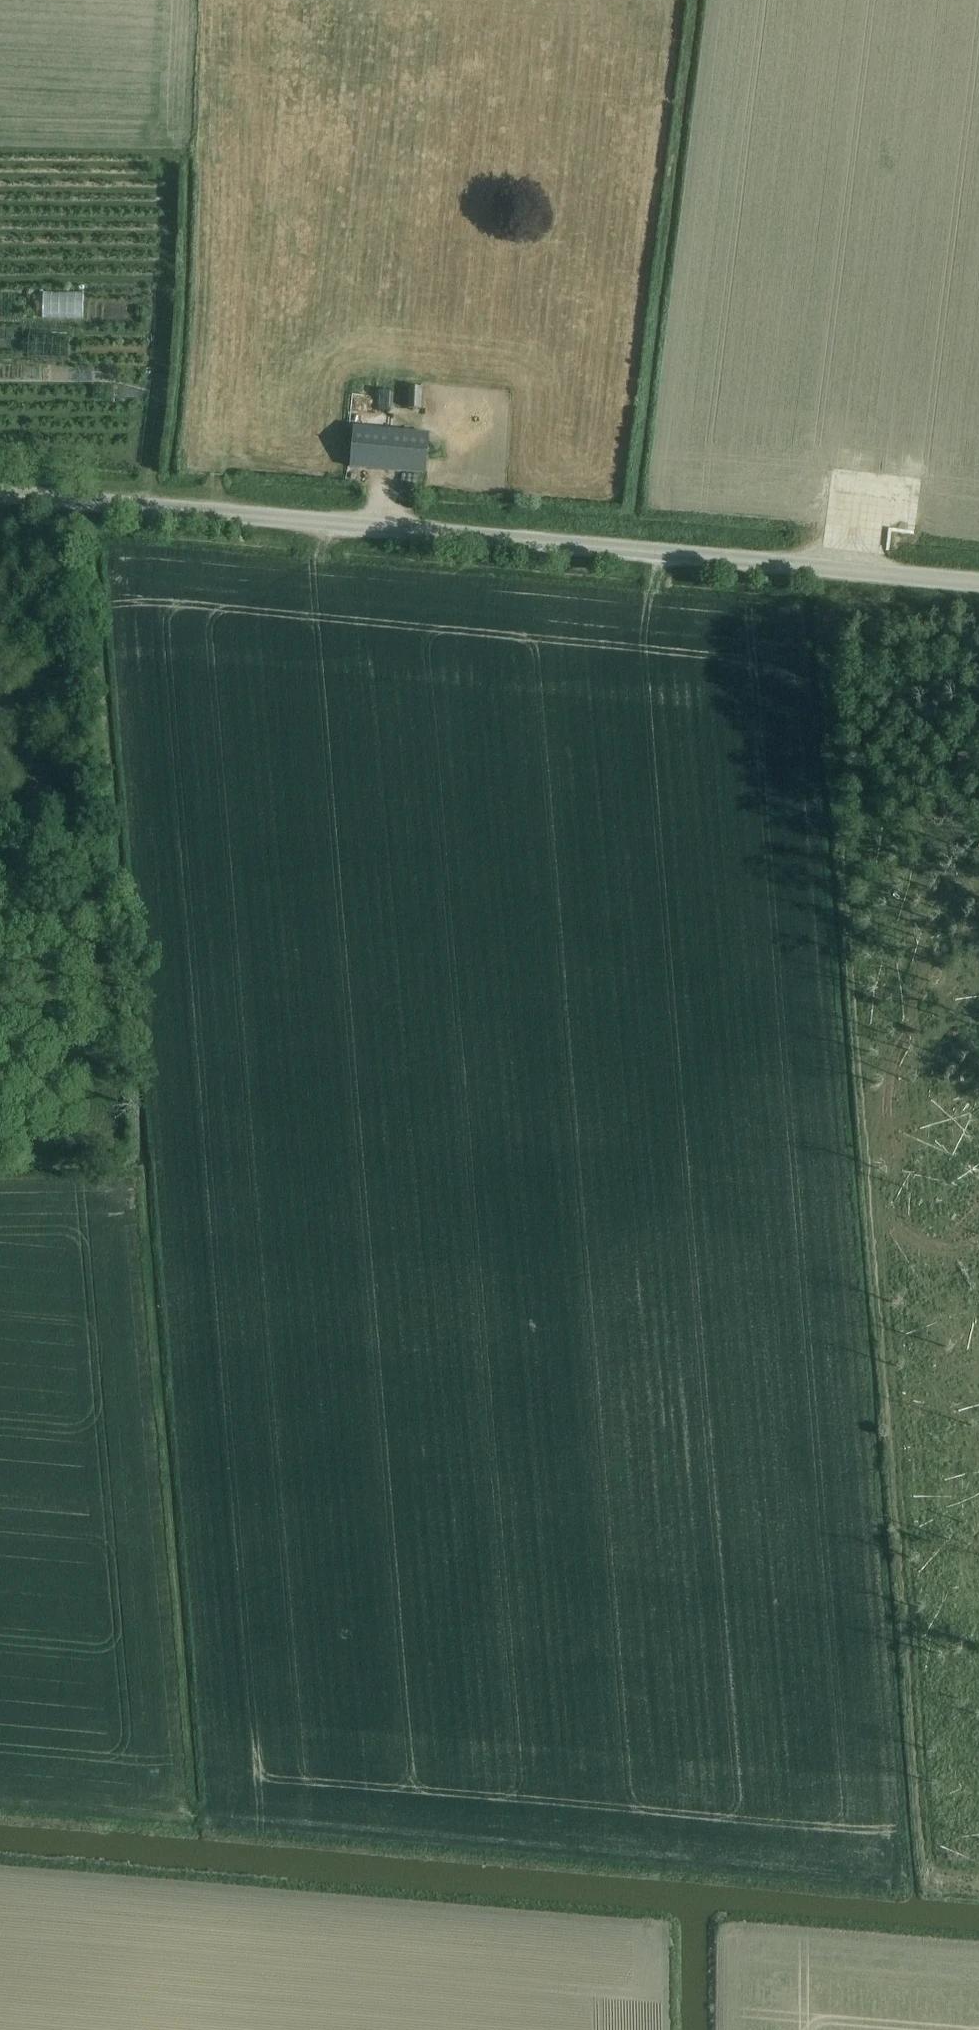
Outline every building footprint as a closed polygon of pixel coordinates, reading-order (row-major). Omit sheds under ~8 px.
[(422,391),(411,390),(410,412),(421,412),(422,391)] [(426,474),(429,434),(353,427),(350,467),(426,474)]
